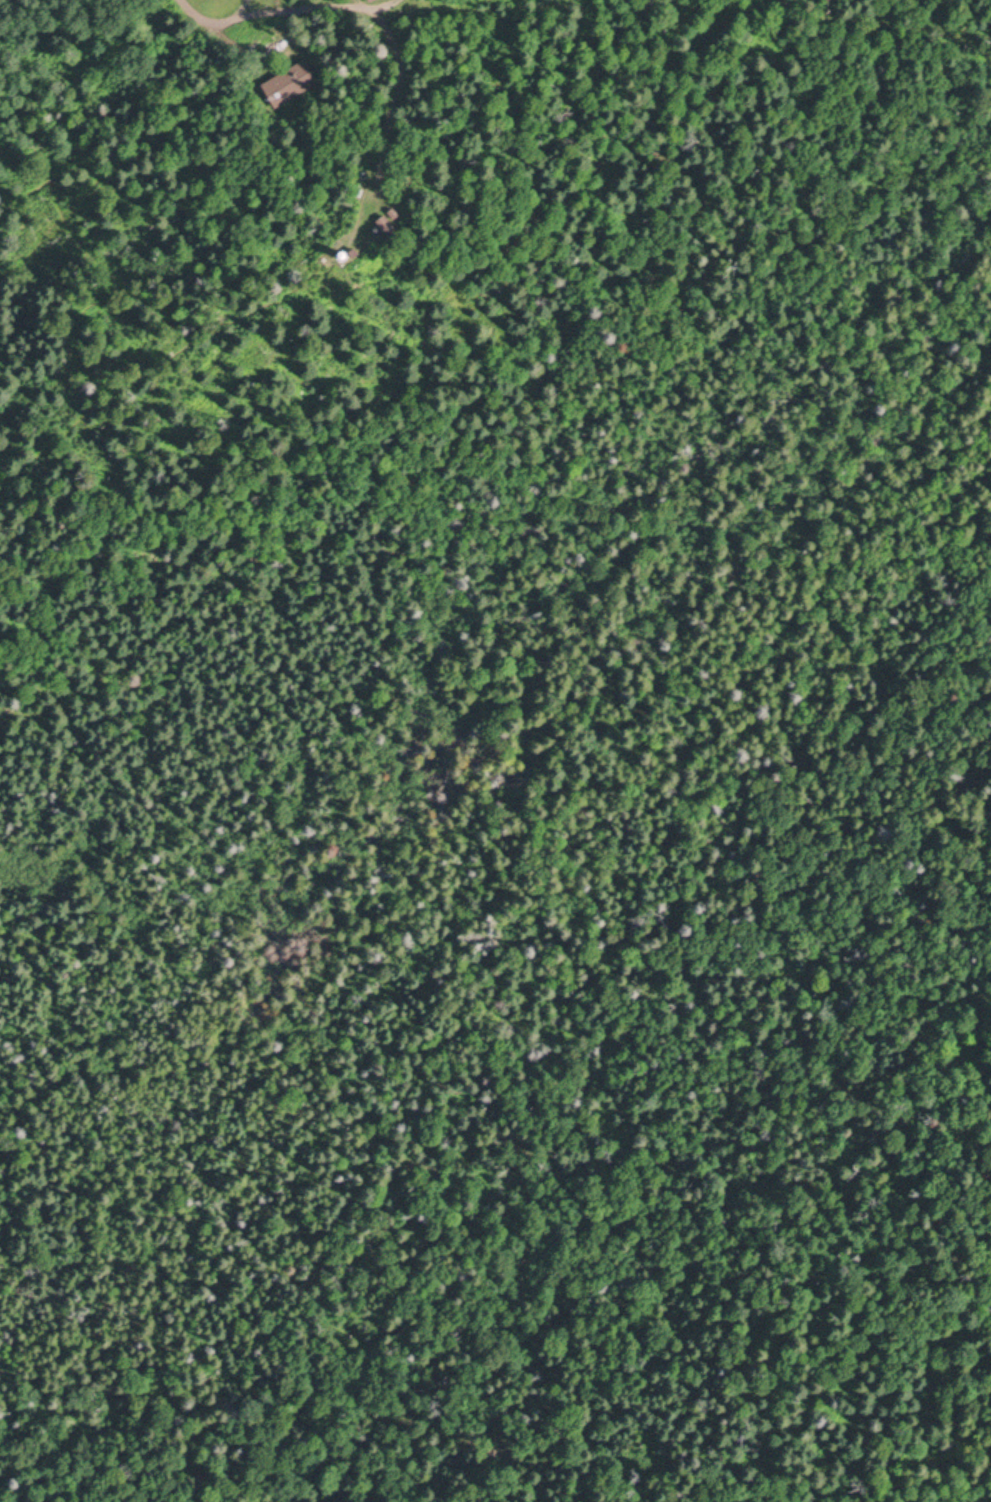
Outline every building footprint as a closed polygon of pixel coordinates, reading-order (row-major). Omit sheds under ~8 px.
[(305,58),(318,80),(279,103),(266,80),(305,58)] [(358,250),(361,251),(362,255),(360,258),(357,258),(354,257),(353,253),(355,251),(358,250)] [(346,251),(348,253),(349,256),(348,259),(344,260),(342,258),(341,255),(342,252),(346,251)]
